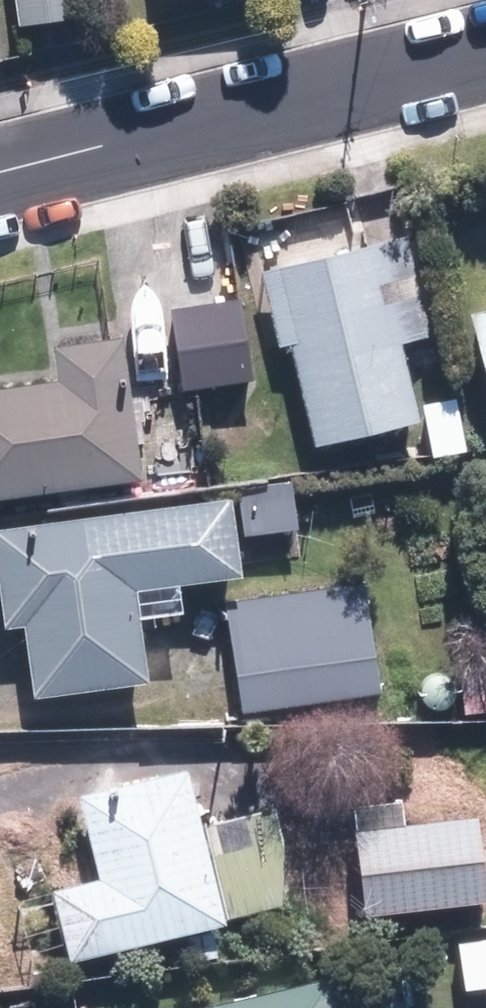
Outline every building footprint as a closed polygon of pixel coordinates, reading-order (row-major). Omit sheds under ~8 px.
[(70,0),(17,0),(21,26),(73,19),(70,0)] [(411,230),(269,266),(287,337),(298,334),(324,437),(426,411),(406,333),(436,326),(411,230)] [(243,295),(178,305),(189,377),(255,367),(243,295)] [(149,470),(129,333),(64,342),(69,373),(0,383),(0,491),(149,470)] [(0,534),(0,592),(5,627),(21,625),(32,696),(142,680),(129,590),(236,575),(226,502),(0,534)] [(364,591),(232,609),(246,711),(378,693),(364,591)] [(62,882),(80,952),(233,913),(194,764),(91,790),(111,869),(62,882)] [(372,914),(485,901),(485,846),(483,818),(362,832),(372,914)] [(335,972),(194,1007),(344,1007),(335,972)]
